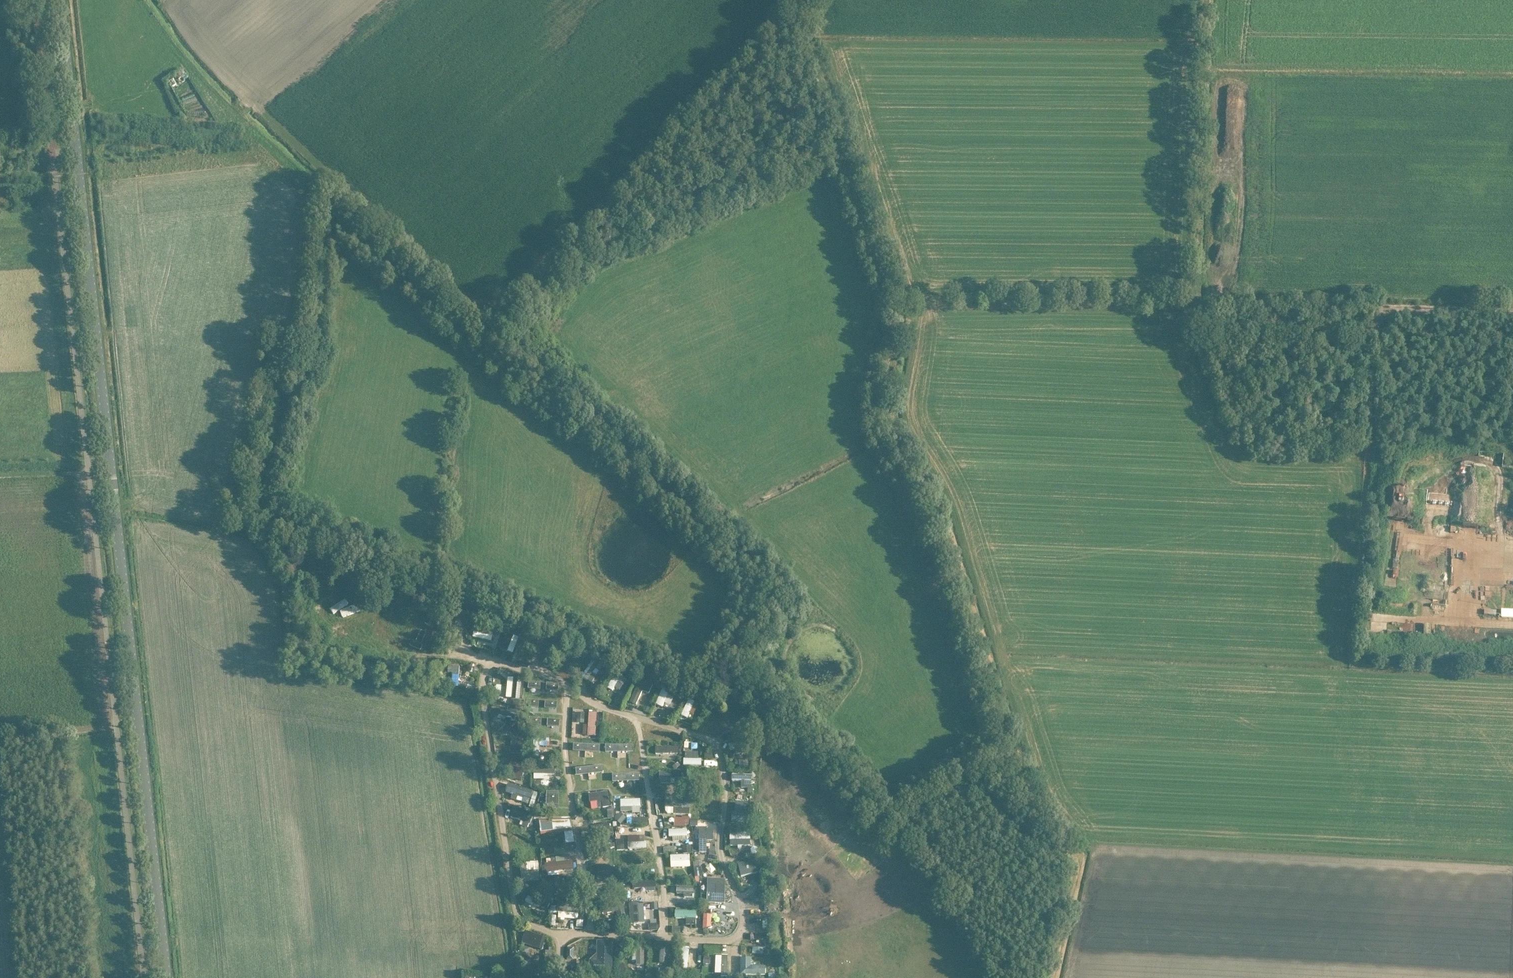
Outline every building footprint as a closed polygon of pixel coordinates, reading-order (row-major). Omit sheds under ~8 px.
[(594,662),(582,679),(588,682),(599,665),(594,662)] [(458,689),(460,665),(449,664),(448,674),(453,674),(452,689),(458,689)] [(713,707),(703,723),(708,726),(713,718),(716,720),(719,715),(716,713),(718,710),(713,707)] [(574,745),(574,753),(585,753),(599,754),(600,746),(586,746),(574,745)] [(632,754),(632,746),(618,746),(606,746),(606,754),(618,754),(632,754)] [(603,774),(602,767),(588,768),(575,769),(575,777),(589,775),(603,774)] [(639,782),(639,775),(627,775),(613,776),(613,783),(627,783),(639,782)] [(608,792),(589,794),(590,803),(597,802),(598,809),(610,807),(608,792)] [(559,806),(559,794),(547,793),(547,805),(559,806)] [(611,831),(610,825),(591,828),(593,835),(597,834),(598,840),(615,837),(614,830),(611,831)] [(644,837),(628,837),(629,850),(647,849),(647,843),(644,843),(644,837)] [(574,862),(546,865),(547,874),(575,871),(574,862)] [(678,888),(678,894),(685,895),(686,898),(694,898),(694,895),(695,895),(695,888),(678,888)] [(624,903),(601,906),(602,914),(617,913),(618,920),(626,919),(624,903)] [(706,910),(706,916),(710,916),(710,928),(716,928),(716,926),(723,926),(723,912),(717,911),(706,910)] [(599,949),(598,961),(605,961),(605,972),(612,972),(613,943),(606,943),(606,949),(599,949)] [(645,966),(645,947),(637,947),(637,953),(633,953),(633,962),(637,962),(637,966),(645,966)] [(698,950),(682,949),(680,967),(687,967),(687,965),(692,966),(692,958),(698,958),(698,950)]
